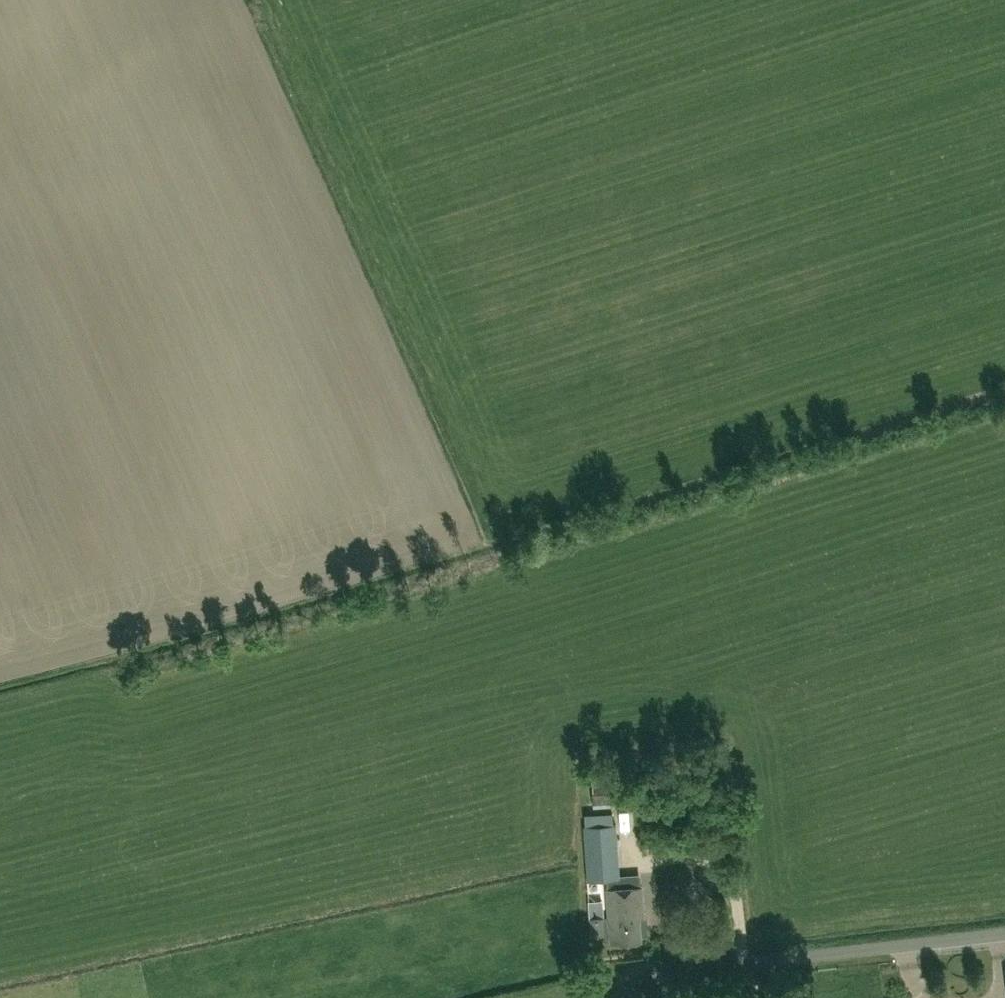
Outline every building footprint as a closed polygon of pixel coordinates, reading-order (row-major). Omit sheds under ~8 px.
[(636,801),(635,779),(631,779),(630,770),(591,773),(592,781),(593,804),(636,801)] [(616,825),(584,827),(587,879),(619,877),(616,825)] [(586,884),(585,896),(602,897),(602,885),(586,884)] [(644,917),(642,885),(607,888),(609,916),(591,917),(592,935),(610,934),(611,943),(641,941),(640,917),(644,917)]
